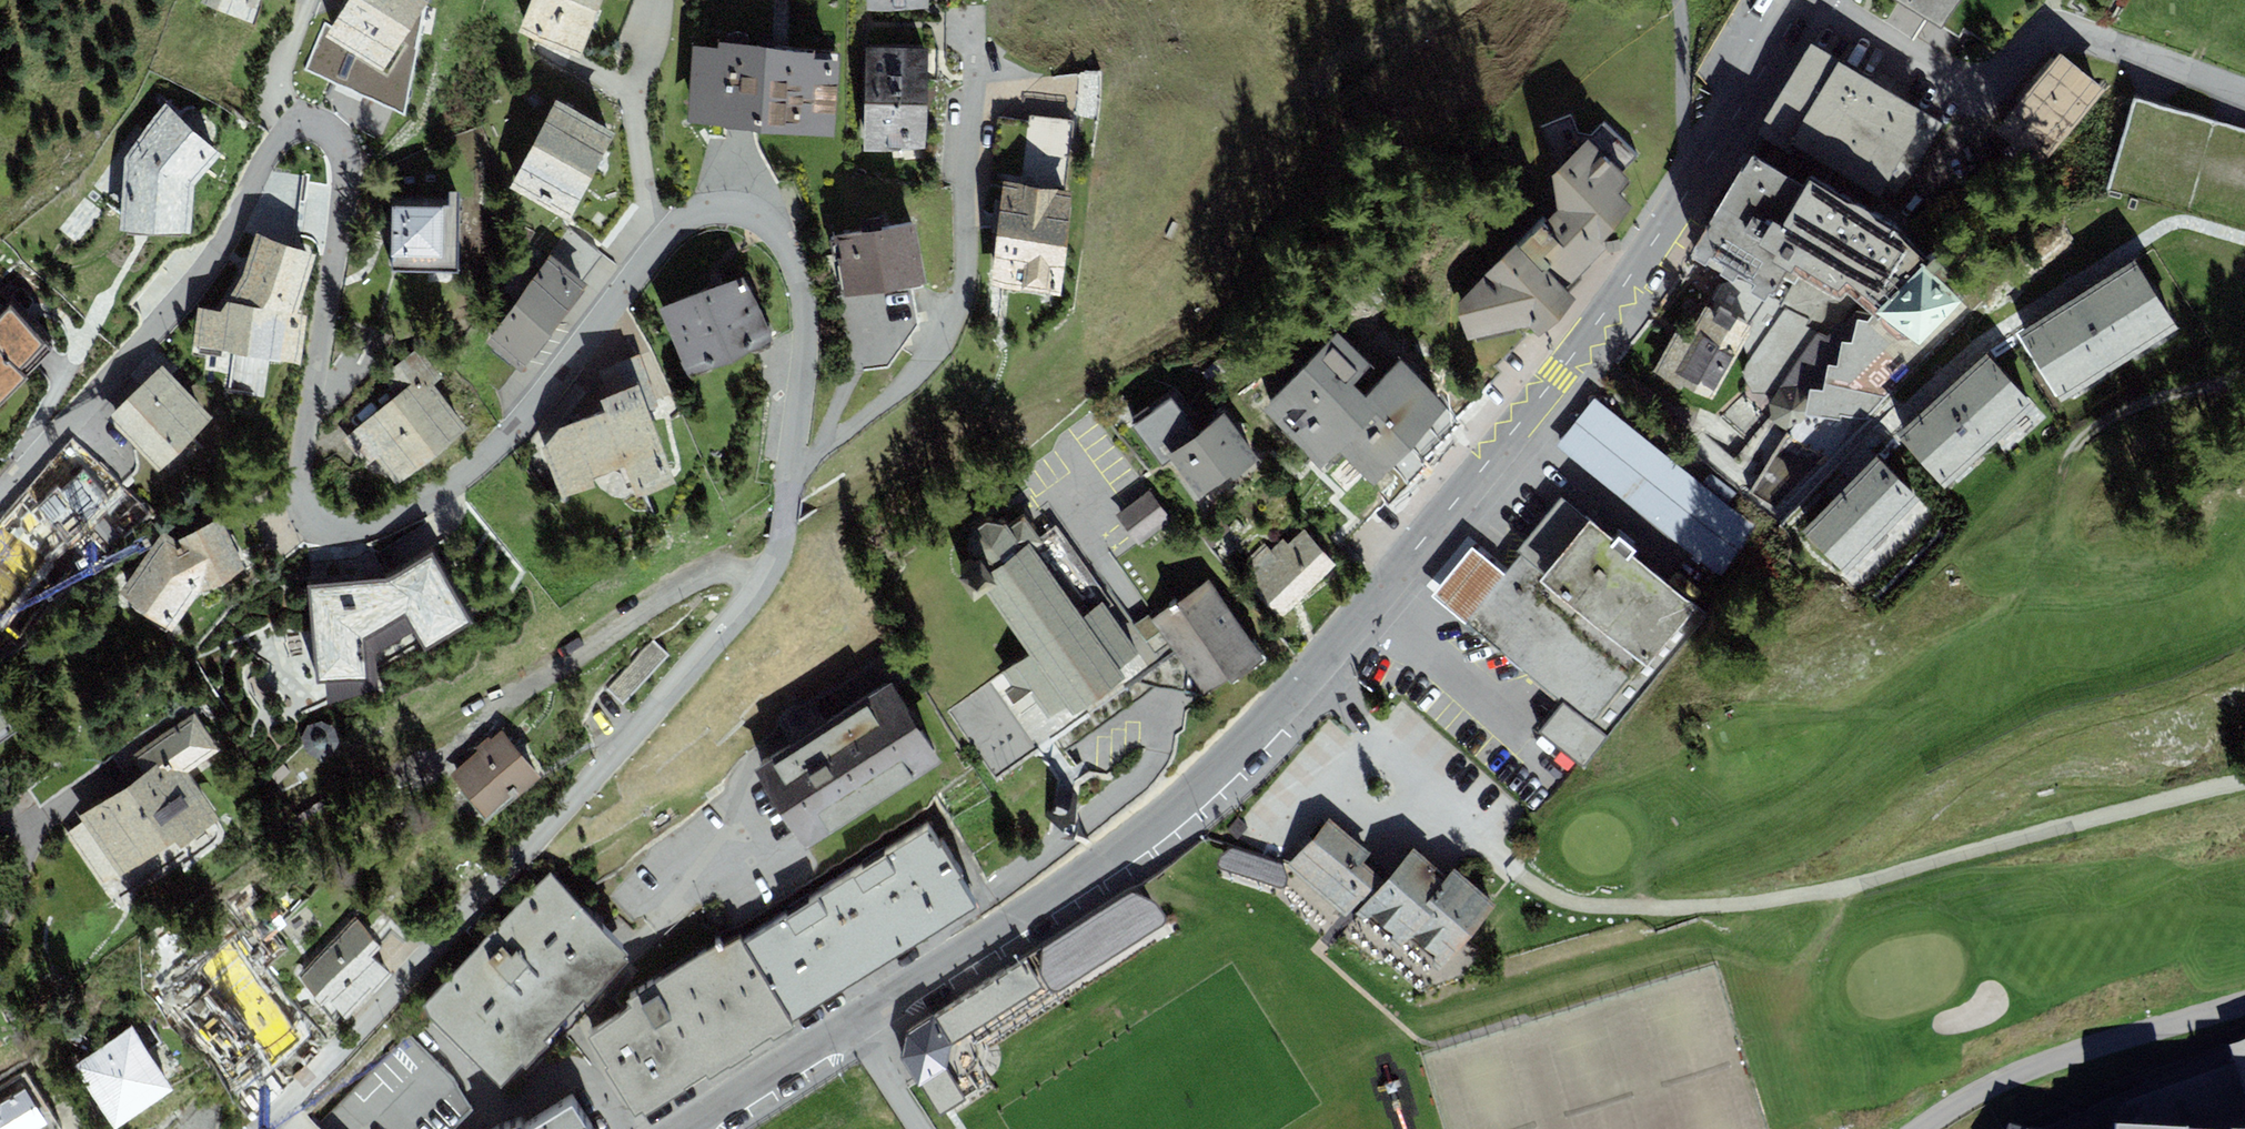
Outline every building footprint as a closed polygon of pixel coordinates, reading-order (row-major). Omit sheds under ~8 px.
[(249,13),(253,0),(210,0),(249,13)] [(328,25),(308,70),(403,109),(422,4),(424,0),(344,0),(328,25)] [(521,27),(581,50),(601,0),(532,0),(521,27)] [(1943,21),(1959,0),(1910,0),(1943,21)] [(1682,329),(1655,371),(1717,399),(1737,359),(1743,370),(1747,389),(1764,392),(1821,315),(1826,301),(1833,301),(1836,294),(1847,295),(1850,288),(1878,312),(1872,319),(1861,318),(1856,342),(1844,340),(1841,365),(1832,366),(1828,389),(1811,392),(1796,387),(1785,388),(1772,404),(1777,423),(1786,430),(1805,427),(1809,417),(1836,425),(1920,344),(1966,299),(1931,256),(1881,206),(1932,110),(1815,41),(1781,92),(1797,97),(1768,135),(1798,150),(1788,166),(1759,148),(1696,247),(1734,270),(1694,335),(1682,329)] [(827,49),(696,42),(692,112),(823,119),(827,49)] [(920,49),(868,48),(866,142),(918,143),(920,49)] [(2102,84),(2062,52),(2004,123),(2044,156),(2102,84)] [(1098,73),(1023,75),(1024,89),(1034,89),(1035,109),(1099,107),(1098,73)] [(555,93),(513,179),(574,209),(616,123),(555,93)] [(1005,184),(994,276),(1047,282),(1066,121),(996,113),(988,182),(1005,184)] [(210,175),(181,118),(133,142),(142,159),(158,190),(163,199),(210,175)] [(1494,269),(1464,312),(1472,338),(1539,319),(1544,326),(1581,291),(1574,285),(1639,203),(1625,188),(1637,176),(1594,137),(1562,171),(1566,207),(1494,269)] [(90,185),(85,199),(93,214),(106,216),(158,190),(142,159),(90,185)] [(394,200),(393,262),(453,262),(454,201),(394,200)] [(907,221),(822,238),(846,374),(884,366),(896,348),(895,328),(915,320),(907,286),(919,285),(907,221)] [(315,249),(257,229),(248,255),(238,279),(227,299),(222,306),(198,303),(191,343),(297,359),(305,310),(295,308),(315,249)] [(550,252),(489,340),(522,363),(583,275),(550,252)] [(2140,261),(2023,334),(2062,396),(2179,322),(2140,261)] [(741,265),(661,303),(693,369),(773,331),(741,265)] [(0,286),(0,368),(56,313),(15,271),(0,286)] [(1344,328),(1268,406),(1325,462),(1347,444),(1379,475),(1453,400),(1408,353),(1393,367),(1344,328)] [(1992,352),(1900,435),(1944,483),(2036,400),(1992,352)] [(604,365),(608,381),(645,372),(641,356),(604,365)] [(161,363),(107,415),(160,468),(213,415),(161,363)] [(419,376),(347,436),(367,459),(379,449),(399,473),(458,423),(419,376)] [(564,426),(548,445),(563,498),(599,487),(615,498),(641,493),(676,484),(639,386),(607,396),(611,410),(564,426)] [(1178,396),(1135,424),(1164,466),(1176,458),(1203,495),(1265,456),(1227,412),(1201,429),(1178,396)] [(1748,523),(1597,400),(1557,449),(1709,571),(1748,523)] [(1880,454),(1807,529),(1849,570),(1923,495),(1880,454)] [(0,558),(0,574),(25,593),(49,561),(53,565),(97,521),(90,518),(110,497),(89,465),(63,486),(55,481),(9,522),(19,531),(0,558)] [(1150,494),(1122,516),(1140,540),(1169,517),(1150,494)] [(1520,549),(1526,554),(1507,576),(1469,621),(1566,703),(1606,737),(1709,616),(1633,551),(1639,544),(1622,530),(1616,537),(1566,494),(1520,549)] [(115,589),(175,626),(200,589),(242,564),(220,517),(181,536),(160,531),(115,589)] [(1306,530),(1255,578),(1286,611),(1337,563),(1306,530)] [(988,584),(1036,648),(1004,672),(1014,686),(1007,690),(1023,711),(1039,699),(1051,715),(1068,702),(1077,713),(1129,674),(1122,665),(1140,652),(1103,602),(1086,615),(1031,541),(998,566),(986,549),(961,567),(978,591),(988,584)] [(308,579),(316,674),(364,669),(362,630),(400,606),(425,636),(469,612),(431,545),(385,571),(308,579)] [(1435,592),(1469,621),(1507,576),(1473,547),(1435,592)] [(1217,578),(1156,620),(1203,688),(1263,646),(1217,578)] [(666,653),(650,639),(608,689),(624,702),(666,653)] [(760,769),(805,838),(936,752),(890,683),(760,769)] [(1584,763),(1606,737),(1566,703),(1543,729),(1584,763)] [(10,724),(0,708),(0,730),(10,724)] [(157,763),(72,825),(115,906),(223,825),(190,771),(217,750),(196,714),(145,751),(157,763)] [(331,727),(321,721),(309,726),(304,736),(308,745),(318,751),(330,747),(334,738),(331,727)] [(502,735),(455,777),(490,815),(537,773),(502,735)] [(1131,773),(1112,791),(1122,801),(1129,809),(1149,791),(1142,784),(1131,773)] [(1309,854),(1303,860),(1357,907),(1368,895),(1397,861),(1346,813),(1309,854)] [(746,941),(794,1016),(978,898),(930,823),(746,941)] [(1411,933),(1422,922),(1448,947),(1502,889),(1463,854),(1454,864),(1422,834),(1397,861),(1368,895),(1411,933)] [(1303,860),(1309,854),(1286,835),(1250,838),(1220,861),(1234,877),(1262,853),(1281,854),(1297,867),(1303,860)] [(552,874),(430,1000),(506,1074),(628,948),(552,874)] [(1095,980),(1175,930),(1144,880),(1038,945),(1062,983),(1087,968),(1095,980)] [(356,921),(300,978),(322,999),(330,992),(345,1008),(387,966),(372,951),(379,943),(356,921)] [(742,935),(594,1030),(646,1111),(794,1016),(746,941),(742,935)] [(903,1055),(944,1112),(981,1087),(972,1074),(981,1060),(977,1046),(1051,1000),(1025,961),(909,1032),(903,1055)] [(242,1078),(300,1027),(253,974),(225,999),(210,982),(180,1008),(242,1078)] [(81,1062),(116,1112),(165,1077),(130,1027),(81,1062)] [(431,1112),(462,1082),(411,1032),(291,1128),(443,1128),(431,1112)] [(2228,1055),(2244,1100),(2244,1049),(2228,1055)] [(0,1087),(0,1128),(56,1128),(60,1127),(25,1071),(0,1087)] [(532,1128),(627,1128),(601,1089),(532,1128)]
